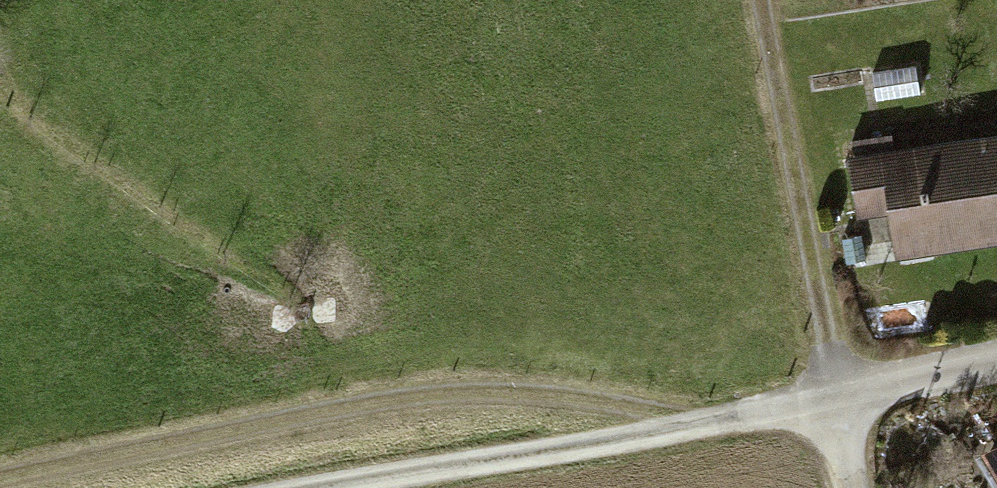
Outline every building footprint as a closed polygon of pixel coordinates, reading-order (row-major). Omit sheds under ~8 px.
[(855,152),(865,223),(899,218),(905,263),(996,250),(996,132),(855,152)] [(986,459),(996,478),(996,453),(986,459)]
